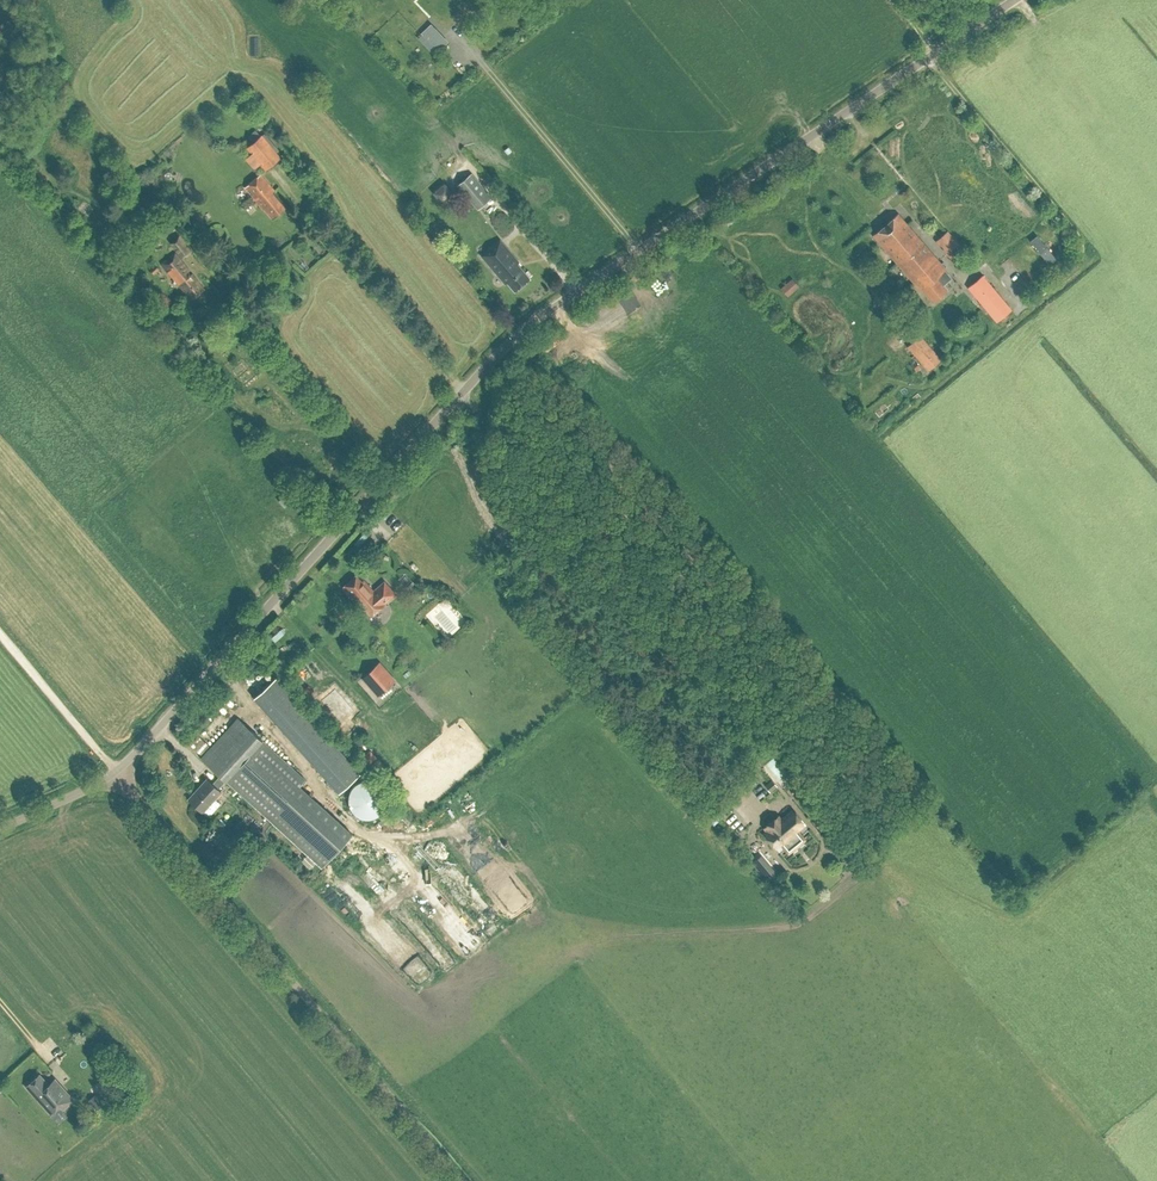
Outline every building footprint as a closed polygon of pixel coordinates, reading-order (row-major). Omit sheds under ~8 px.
[(400,10),(412,1),(412,0),(392,0),(400,10)] [(423,36),(419,40),(428,49),(442,35),(430,23),(420,33),(421,34),(423,36)] [(246,147),(251,153),(245,158),(254,168),(260,163),(265,169),(279,157),(261,135),(260,135),(255,130),(248,136),(253,141),(246,147)] [(459,183),(479,206),(491,196),(471,173),(459,183)] [(272,218),(285,208),(272,192),(274,190),(261,174),(245,187),(263,209),(264,209),(272,218)] [(431,193),(441,205),(454,195),(444,183),(431,193)] [(874,234),(919,290),(921,288),(933,302),(947,290),(943,285),(951,277),(944,269),(945,268),(899,213),(874,234)] [(943,249),(961,270),(967,265),(952,248),(957,243),(947,231),(936,241),(939,245),(940,244),(944,248),(943,249)] [(171,242),(183,257),(192,249),(181,235),(171,242)] [(515,290),(528,279),(514,262),(518,259),(501,239),(482,255),(504,282),(506,280),(515,290)] [(164,263),(186,291),(192,298),(203,288),(198,282),(176,254),(164,263)] [(155,264),(150,269),(153,273),(159,268),(155,264)] [(967,287),(997,322),(1011,309),(982,275),(967,287)] [(907,346),(915,355),(912,357),(920,366),(923,364),(928,370),(941,359),(920,335),(907,346)] [(298,500),(307,490),(300,484),(291,494),(298,500)] [(326,529),(333,518),(322,511),(315,522),(326,529)] [(357,574),(342,586),(380,628),(394,615),(357,574)] [(336,613),(340,618),(348,611),(343,607),(336,613)] [(361,677),(377,696),(394,680),(379,662),(361,677)] [(338,792),(360,772),(275,677),(253,697),(338,792)] [(298,785),(304,779),(237,717),(200,758),(219,775),(212,783),(206,778),(187,798),(202,812),(221,791),(217,788),(225,780),(225,779),(321,867),(351,834),(298,785)] [(362,756),(369,764),(377,757),(379,756),(371,748),(362,756)] [(792,783),(800,779),(787,757),(779,762),(792,783)] [(770,791),(776,785),(772,779),(765,785),(770,791)] [(365,819),(367,819),(371,818),(373,818),(376,816),(378,815),(381,813),(383,811),(384,808),(385,807),(386,804),(386,801),(386,797),(386,795),(385,792),(384,790),(382,787),(380,785),(378,783),(376,782),(373,781),(371,780),(368,780),(365,780),(364,780),(362,780),(359,781),(356,783),(354,785),(352,786),(350,789),(349,791),(348,794),(348,797),(347,800),(348,801),(348,803),(348,805),(349,807),(350,809),(351,811),(353,813),(355,814),(356,816),(359,817),(360,817),(361,818),(364,818),(365,819)] [(474,805),(480,800),(476,794),(460,807),(468,816),(477,808),(474,805)] [(718,807),(725,818),(734,812),(727,802),(718,807)] [(712,825),(723,816),(715,806),(704,814),(712,825)] [(764,832),(765,834),(775,845),(780,840),(786,847),(800,835),(795,829),(801,823),(791,811),(790,810),(780,819),(778,817),(771,822),(767,826),(764,828),(766,831),(764,832)] [(819,828),(825,823),(821,817),(814,823),(819,828)] [(475,844),(486,835),(476,822),(464,831),(475,844)] [(517,865),(511,869),(491,836),(480,842),(518,905),(536,895),(517,865)] [(767,881),(777,873),(761,854),(751,862),(767,881)] [(464,884),(479,900),(491,889),(476,873),(464,884)] [(345,897),(350,887),(345,885),(340,894),(345,897)] [(494,896),(481,908),(500,928),(513,916),(494,896)] [(434,957),(421,968),(430,979),(443,968),(434,957)] [(59,1104),(62,1108),(72,1099),(54,1079),(48,1084),(38,1074),(26,1085),(50,1112),(59,1104)] [(94,1095),(88,1099),(95,1109),(101,1104),(94,1095)]
